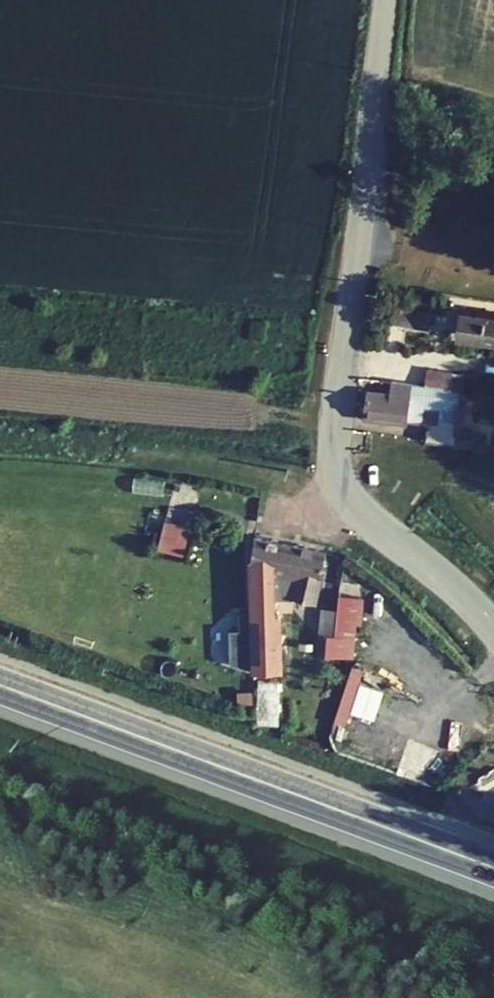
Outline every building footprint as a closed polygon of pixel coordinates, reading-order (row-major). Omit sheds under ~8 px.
[(473,318),(493,322),(493,293),(479,290),(473,318)] [(389,299),(389,322),(428,323),(428,301),(389,299)] [(431,349),(428,365),(457,369),(459,353),(431,349)] [(476,372),(493,375),(493,356),(476,354),(476,372)] [(436,399),(434,420),(467,425),(476,372),(457,369),(428,365),(406,361),(402,375),(381,372),(376,394),(418,401),(419,396),(436,399)] [(269,505),(275,646),(306,647),(302,558),(322,557),(323,584),(337,583),(335,517),(269,505)] [(163,516),(155,547),(182,554),(190,523),(163,516)] [(337,599),(337,647),(357,648),(358,599),(337,599)]
